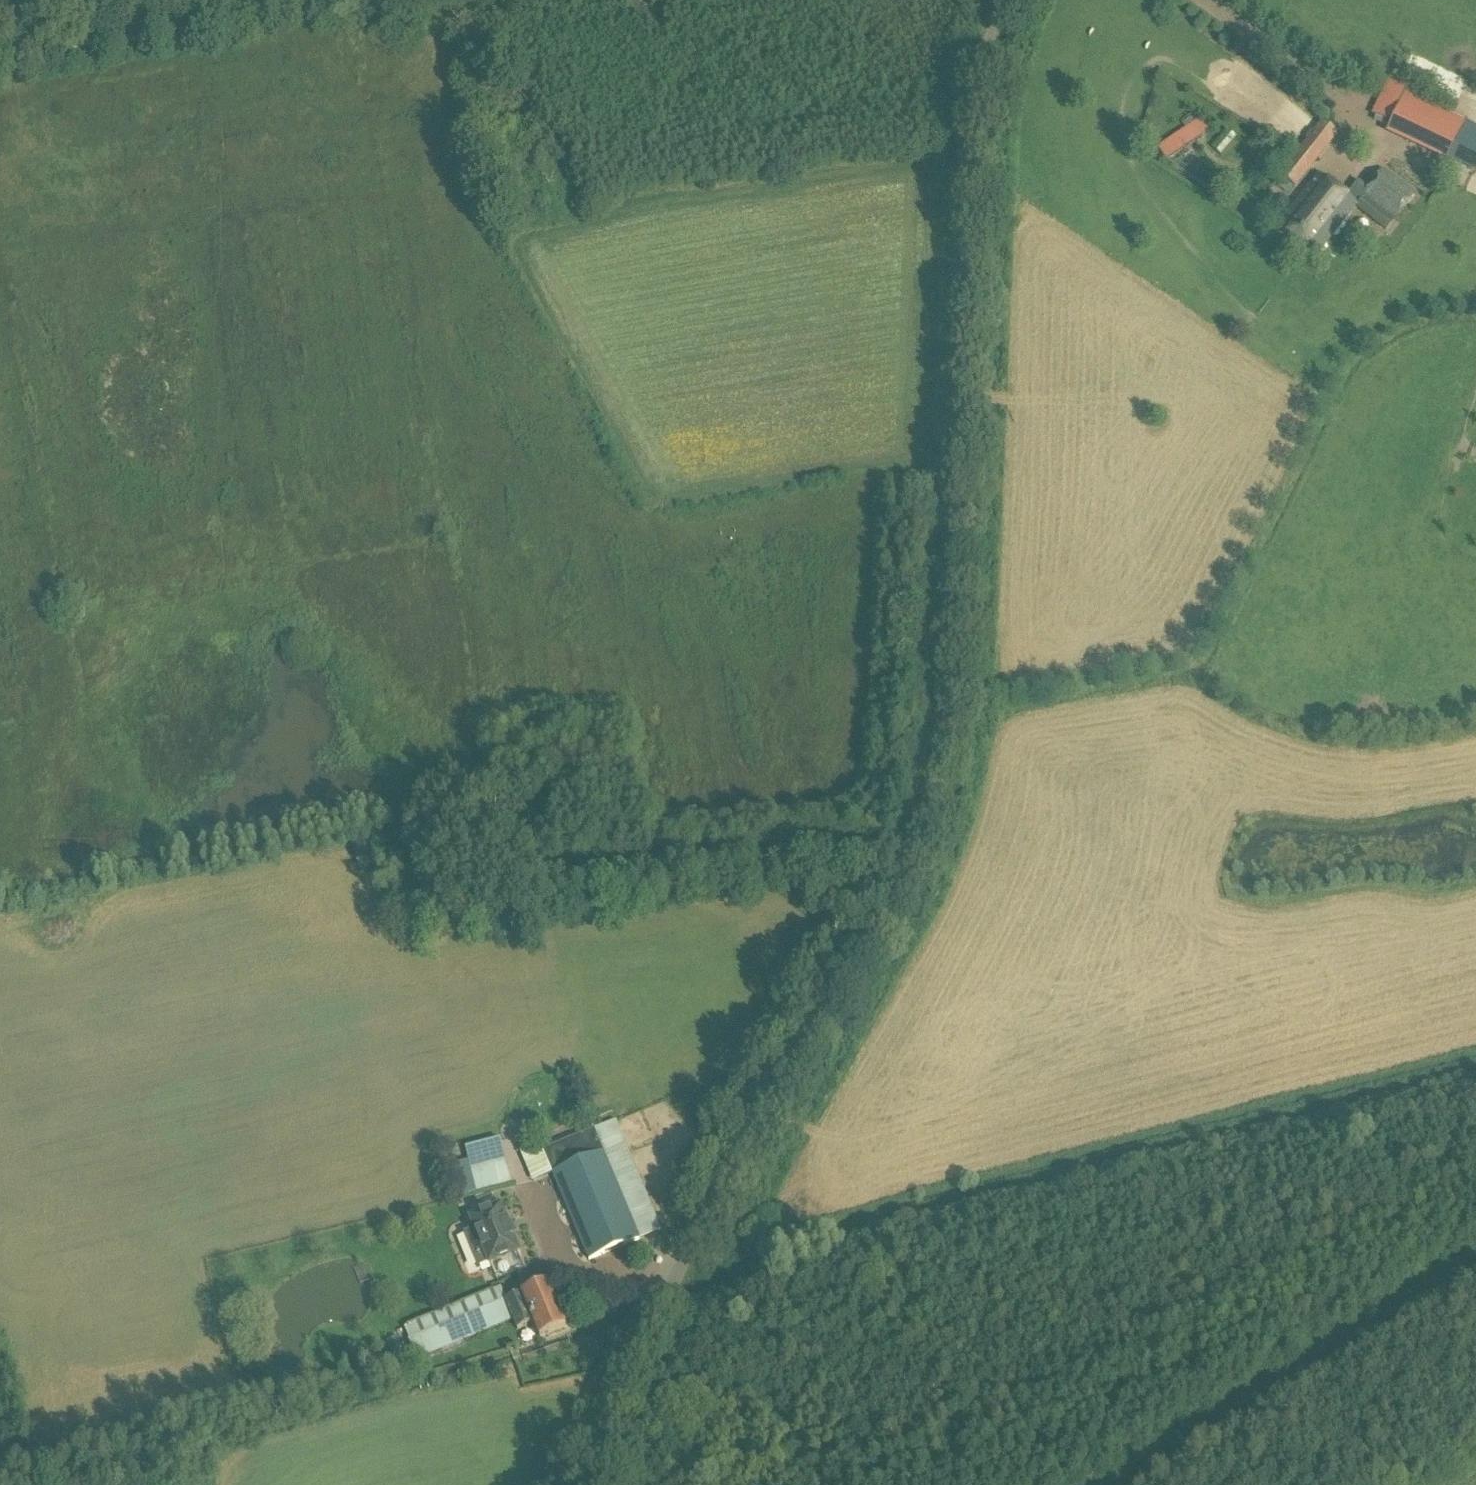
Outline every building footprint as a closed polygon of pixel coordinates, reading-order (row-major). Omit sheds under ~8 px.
[(1405,94),(1389,129),(1387,133),(1446,162),(1465,122),(1405,94)] [(1288,114),(1278,130),(1299,143),(1309,127),(1288,114)] [(1159,149),(1167,161),(1211,131),(1201,118),(1192,125),(1191,124),(1170,140),(1170,141),(1159,149)] [(1313,133),(1329,145),(1337,134),(1321,122),(1313,133)] [(1294,157),(1311,169),(1329,145),(1313,133),(1312,132),(1294,157)] [(1475,175),(1475,153),(1473,151),(1464,168),(1475,175)] [(1311,169),(1294,157),(1280,175),(1296,189),(1311,169)] [(1368,189),(1363,196),(1395,221),(1414,195),(1382,171),(1368,189)] [(1347,198),(1318,176),(1278,227),(1316,256),(1363,196),(1368,189),(1359,182),(1347,198)] [(605,1153),(640,1240),(662,1231),(626,1144),(617,1123),(596,1132),(605,1153)] [(545,1153),(555,1175),(605,1153),(596,1132),(545,1153)] [(478,1191),(513,1182),(501,1138),(467,1147),(469,1155),(478,1191)] [(640,1240),(605,1153),(555,1175),(589,1262),(640,1240)] [(466,1234),(475,1255),(484,1251),(490,1264),(519,1252),(500,1206),(470,1218),(476,1230),(466,1234)] [(521,1296),(533,1324),(540,1339),(567,1327),(549,1284),(521,1296)] [(521,1296),(505,1301),(514,1323),(517,1331),(533,1324),(521,1296)] [(514,1323),(505,1301),(417,1336),(426,1358),(514,1323)]
